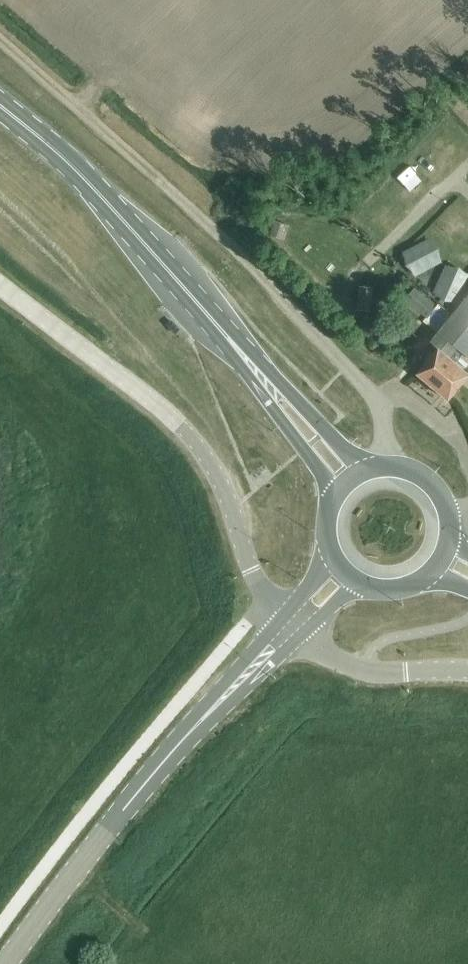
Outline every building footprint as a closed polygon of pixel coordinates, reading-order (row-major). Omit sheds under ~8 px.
[(272,220),(270,226),(268,235),(276,237),(278,232),(280,222),(272,220)] [(415,289),(408,298),(406,300),(404,303),(408,306),(417,314),(419,311),(426,317),(436,305),(415,289)] [(416,374),(449,401),(467,378),(452,365),(461,354),(467,359),(467,358),(467,294),(437,333),(439,334),(429,346),(435,351),(416,374)] [(357,298),(356,310),(370,312),(370,304),(371,299),(363,298),(357,298)]
